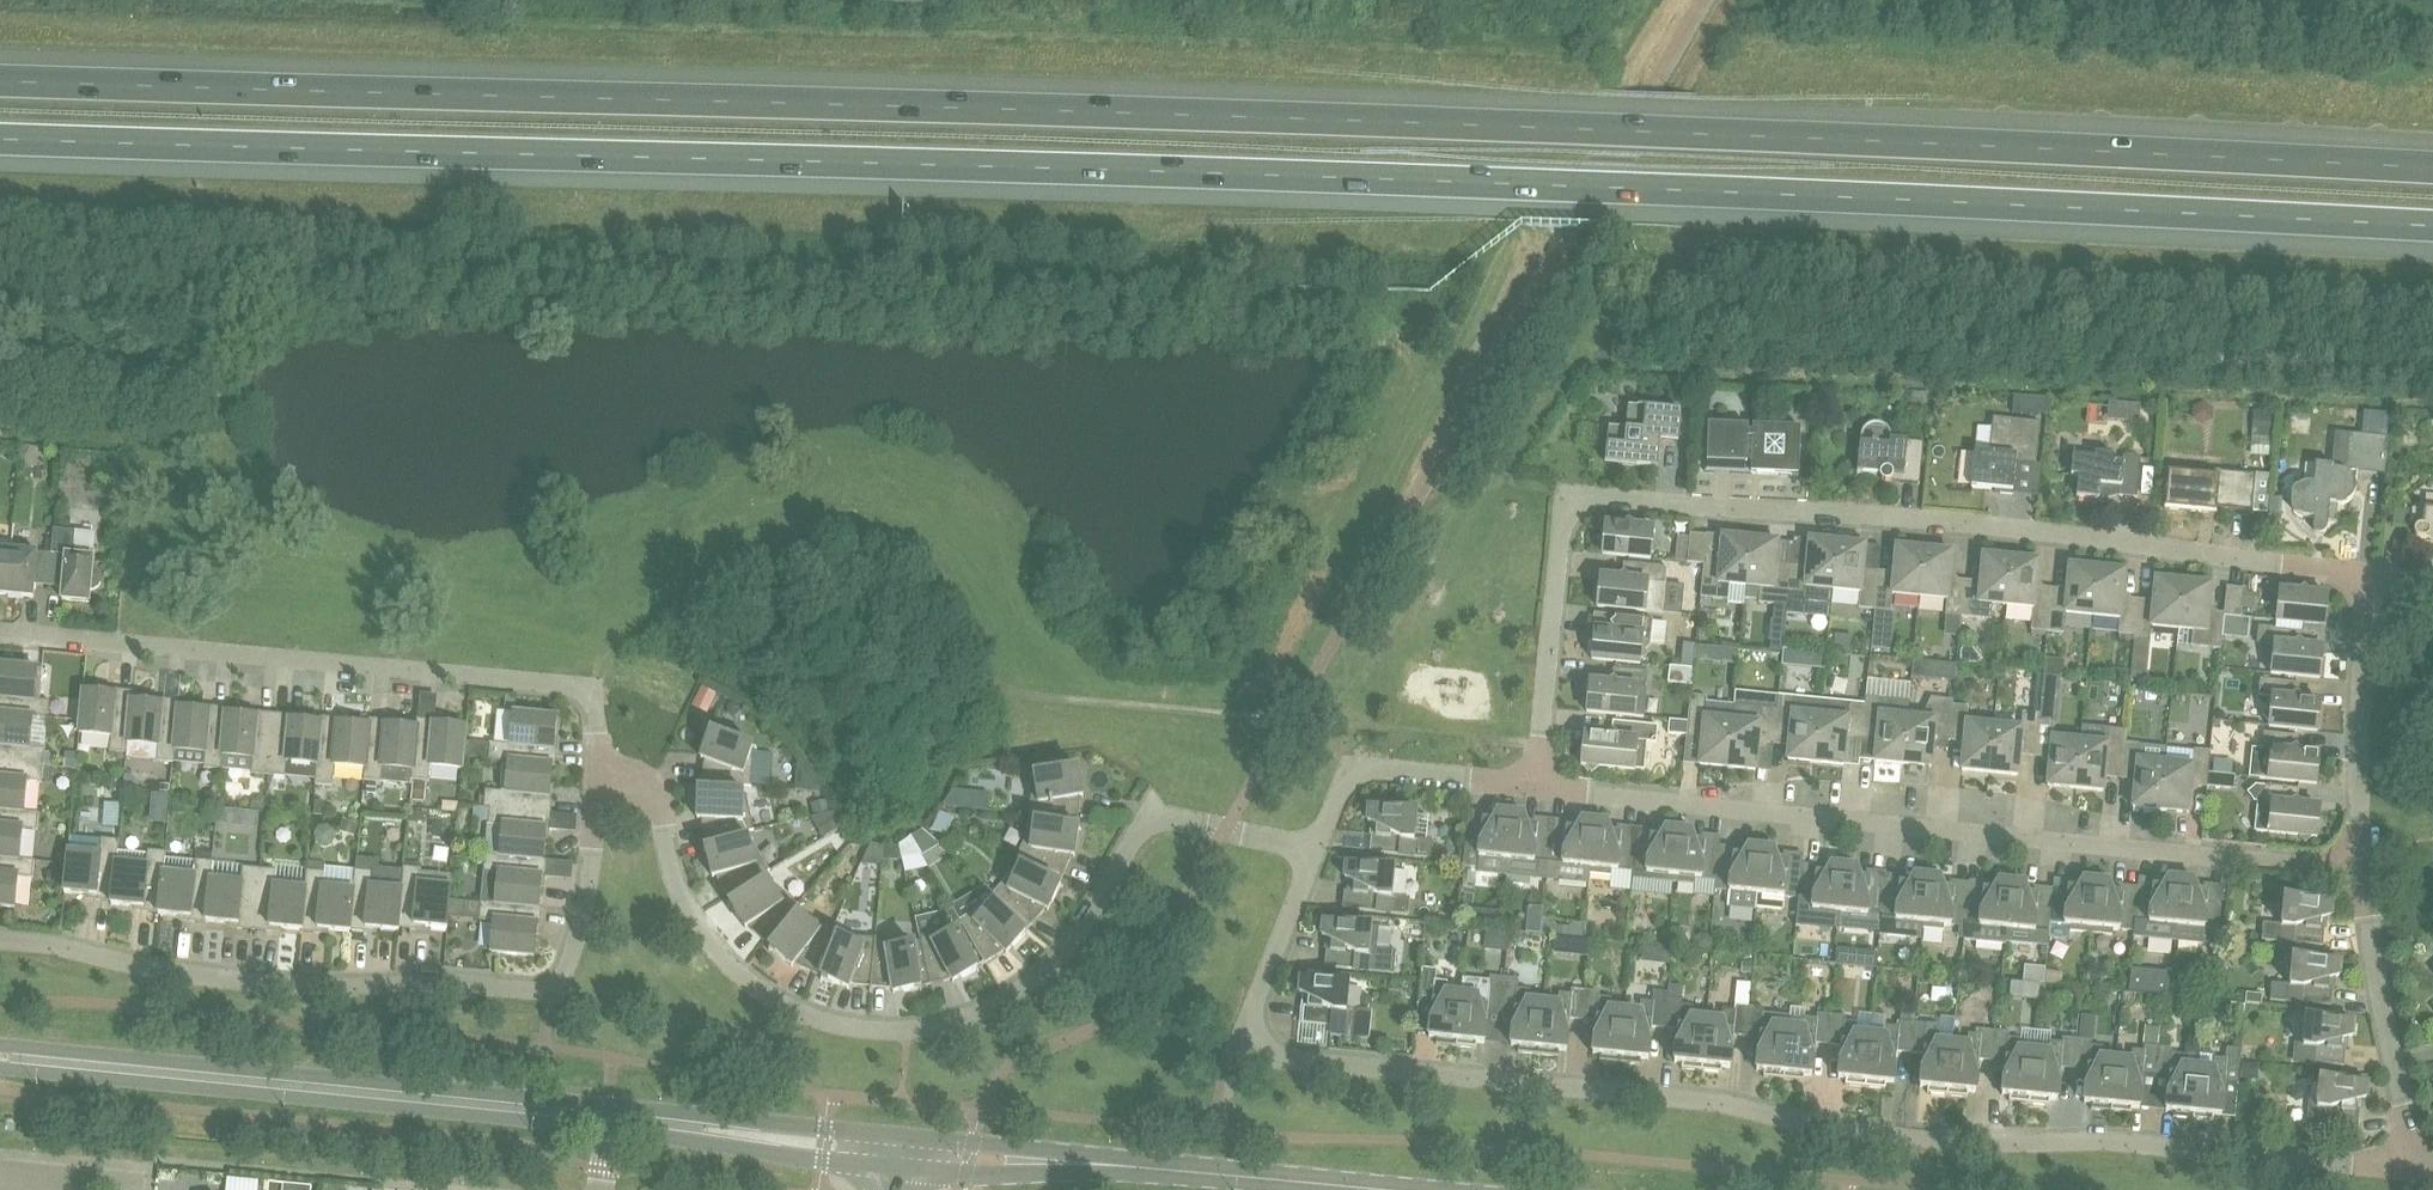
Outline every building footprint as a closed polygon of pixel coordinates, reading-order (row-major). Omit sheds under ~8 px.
[(1928,392),(1912,392),(1911,404),(1928,405),(1928,392)] [(2014,395),(2013,414),(2047,416),(2048,397),(2014,395)] [(1609,427),(1605,463),(1659,468),(1662,440),(1679,441),(1682,411),(1628,405),(1626,428),(1609,427)] [(2272,411),(2254,411),(2253,436),(2272,436),(2272,411)] [(2013,493),(2013,492),(2017,462),(2036,464),(2041,422),(1993,417),(1989,453),(1975,451),(1972,487),(1995,490),(1995,492),(2039,497),(2039,496),(2013,493)] [(1909,441),(1892,439),(1892,437),(1891,435),(1891,433),(1889,430),(1888,428),(1885,426),(1884,425),(1881,424),(1880,423),(1878,423),(1875,423),(1873,423),(1870,424),(1869,425),(1867,427),(1865,429),(1863,431),(1862,434),(1862,436),(1861,438),(1858,473),(1881,475),(1881,477),(1881,479),(1882,480),(1883,481),(1885,482),(1887,482),(1889,482),(1890,482),(1920,485),(1923,449),(1908,447),(1909,441)] [(1733,463),(1747,464),(1747,472),(1706,470),(1705,472),(1799,476),(1801,428),(1753,426),(1753,433),(1734,433),(1734,425),(1711,424),(1709,456),(1733,457),(1733,463)] [(2337,522),(2338,505),(2343,505),(2346,503),(2349,502),(2351,500),(2354,497),(2355,495),(2356,493),(2357,490),(2359,465),(2388,468),(2391,438),(2349,434),(2346,471),(2335,470),(2335,466),(2316,464),(2314,484),(2309,484),(2307,484),(2305,484),(2303,485),(2301,486),(2299,487),(2298,488),(2296,489),(2294,492),(2293,494),(2292,497),(2291,499),(2291,501),(2292,506),(2293,508),(2294,510),(2295,512),(2296,513),(2298,515),(2299,516),(2302,517),(2305,518),(2314,519),(2313,526),(2314,528),(2314,529),(2314,530),(2315,531),(2316,533),(2318,534),(2320,534),(2321,534),(2323,534),(2325,532),(2326,531),(2327,529),(2327,528),(2328,521),(2337,522)] [(2114,455),(2074,451),(2072,476),(2079,477),(2077,498),(2099,500),(2114,496),(2137,498),(2141,458),(2124,456),(2123,463),(2113,462),(2114,455)] [(2165,508),(2202,512),(2216,513),(2217,508),(2253,511),(2253,509),(2256,475),(2204,470),(2204,475),(2169,472),(2165,508)] [(2394,508),(2392,523),(2409,525),(2410,510),(2394,508)] [(2420,539),(2432,540),(2432,510),(2425,509),(2423,526),(2422,526),(2420,526),(2419,526),(2417,527),(2416,529),(2415,529),(2415,530),(2414,531),(2414,533),(2415,534),(2415,536),(2417,538),(2418,538),(2419,539),(2420,539)] [(61,511),(60,525),(72,526),(73,512),(61,511)] [(1654,529),(1633,527),(1630,523),(1626,526),(1606,524),(1603,554),(1651,559),(1652,555),(1660,549),(1653,541),(1654,529)] [(55,529),(53,554),(50,586),(64,587),(63,600),(90,602),(91,590),(97,589),(101,585),(102,578),(98,572),(93,570),(95,552),(74,550),(76,531),(55,529)] [(1705,563),(1707,536),(1691,534),(1688,563),(1705,564),(1705,563)] [(1751,539),(1723,536),(1721,561),(1717,564),(1705,563),(1705,564),(1701,597),(1717,599),(1719,584),(1746,586),(1751,539)] [(1751,539),(1746,586),(1761,588),(1760,603),(1788,606),(1792,566),(1777,565),(1779,542),(1751,539)] [(1803,615),(1805,603),(1805,601),(1832,604),(1833,590),(1838,542),(1810,540),(1808,565),(1804,568),(1792,566),(1788,606),(1787,614),(1803,615)] [(1875,610),(1878,575),(1866,574),(1863,570),(1866,545),(1838,542),(1833,590),(1861,593),(1859,608),(1875,610)] [(7,595),(12,544),(0,543),(0,594),(7,595)] [(28,545),(12,544),(7,595),(34,597),(35,585),(50,586),(53,554),(33,552),(28,545)] [(1878,573),(1878,575),(1875,610),(1891,611),(1893,594),(1920,597),(1925,549),(1897,547),(1894,572),(1891,575),(1878,573)] [(1961,624),(1965,582),(1953,581),(1950,577),(1953,552),(1925,549),(1920,597),(1948,600),(1946,615),(1950,616),(1950,623),(1961,624)] [(1991,620),(1993,604),(2007,606),(2011,558),(1984,555),(1981,581),(1978,583),(1965,582),(1961,624),(1972,625),(1972,618),(1991,620)] [(2039,561),(2011,558),(2007,606),(2034,608),(2032,630),(2048,632),(2052,591),(2039,589),(2037,586),(2039,561)] [(1624,576),(1621,579),(1601,577),(1598,607),(1646,612),(1646,611),(1664,613),(1666,584),(1668,568),(1625,563),(1624,576)] [(2068,591),(2064,593),(2052,592),(2052,591),(2048,632),(2064,633),(2066,613),(2093,616),(2098,568),(2070,565),(2068,591)] [(2098,568),(2093,616),(2121,618),(2119,634),(2135,636),(2134,640),(2134,641),(2138,601),(2126,599),(2123,596),(2126,571),(2098,568)] [(2156,579),(2154,602),(2138,601),(2134,641),(2150,642),(2152,626),(2179,629),(2184,582),(2156,579)] [(2225,616),(2225,614),(2212,613),(2209,610),(2212,585),(2184,582),(2179,629),(2194,631),(2193,646),(2221,649),(2225,616)] [(2227,587),(2225,614),(2225,616),(2241,618),(2244,589),(2227,587)] [(2328,596),(2308,594),(2305,590),(2301,593),(2280,591),(2279,603),(2270,609),(2277,617),(2277,621),(2325,626),(2328,596)] [(2256,596),(2245,595),(2244,608),(2254,609),(2256,596)] [(1649,654),(1646,650),(1651,646),(1653,620),(1620,616),(1619,628),(1615,631),(1595,629),(1592,659),(1641,664),(1641,660),(1649,654)] [(2266,654),(2265,662),(2272,670),(2271,674),(2320,679),(2323,649),(2303,646),(2300,643),(2302,631),(2259,627),(2257,642),(2267,643),(2266,654)] [(1783,652),(1783,649),(1784,642),(1771,641),(1770,651),(1783,652)] [(1684,644),(1682,667),(1694,668),(1696,645),(1684,644)] [(1695,661),(1711,663),(1712,648),(1697,646),(1695,661)] [(1926,678),(1940,680),(1941,663),(1928,662),(1926,678)] [(49,718),(50,701),(40,700),(43,669),(0,665),(0,714),(49,718)] [(1613,681),(1610,684),(1590,682),(1587,712),(1636,717),(1636,713),(1644,706),(1638,698),(1639,687),(1646,688),(1648,672),(1615,669),(1613,681)] [(2321,701),(2300,699),(2298,696),(2299,684),(2261,680),(2259,696),(2272,697),(2271,708),(2263,715),(2269,723),(2269,727),(2318,731),(2321,701)] [(700,691),(695,700),(710,708),(717,694),(702,687),(700,691)] [(127,753),(133,692),(106,689),(106,693),(84,691),(80,733),(112,736),(110,752),(127,753)] [(134,692),(133,692),(127,753),(128,753),(129,743),(159,746),(157,761),(174,763),(180,701),(154,699),(153,703),(133,701),(134,692)] [(1700,765),(1728,768),(1733,720),(1705,718),(1707,697),(1691,696),(1689,722),(1687,736),(1700,737),(1703,740),(1700,765)] [(1734,705),(1733,720),(1728,768),(1756,771),(1758,745),(1761,743),(1774,744),(1779,696),(1777,709),(1734,705)] [(1795,697),(1779,696),(1774,744),(1790,746),(1788,760),(1816,763),(1821,715),(1793,713),(1795,697)] [(1862,739),(1866,697),(1865,704),(1850,702),(1848,718),(1821,715),(1816,763),(1844,766),(1846,740),(1850,738),(1862,739)] [(1882,699),(1866,697),(1862,739),(1863,732),(1875,733),(1878,736),(1875,762),(1903,764),(1908,717),(1881,714),(1882,699)] [(1948,752),(1949,741),(1953,706),(1953,700),(1932,698),(1923,718),(1908,717),(1903,764),(1931,767),(1933,750),(1948,752)] [(202,706),(201,710),(180,708),(181,701),(180,701),(174,763),(175,763),(176,750),(206,753),(205,769),(222,770),(227,708),(211,707),(202,706)] [(1969,707),(1953,706),(1949,741),(1962,742),(1965,745),(1962,770),(1990,773),(1995,725),(1967,723),(1969,707)] [(228,708),(227,708),(222,770),(223,770),(223,769),(253,772),(252,774),(269,776),(275,714),(245,711),(245,715),(228,714),(228,708)] [(556,766),(558,749),(559,740),(555,740),(557,717),(515,713),(512,744),(491,742),(490,745),(486,745),(467,743),(465,757),(489,759),(556,766)] [(2035,756),(2040,714),(2024,713),(2022,728),(1995,725),(1990,773),(2018,776),(2020,750),(2023,748),(2036,749),(2035,756)] [(44,766),(46,749),(30,748),(33,718),(49,719),(49,718),(0,714),(0,762),(44,766)] [(269,776),(316,780),(316,785),(317,785),(323,717),(322,717),(322,722),(292,720),(292,715),(275,714),(269,776)] [(2040,714),(2035,756),(2048,757),(2050,761),(2048,786),(2076,789),(2081,741),(2053,738),(2055,723),(2039,721),(2040,714)] [(340,719),(323,717),(317,785),(334,786),(335,765),(365,768),(364,781),(365,781),(371,719),(370,719),(369,726),(339,723),(340,719)] [(393,721),(371,719),(365,781),(382,782),(383,767),(413,770),(412,780),(413,780),(419,718),(418,718),(417,728),(392,725),(393,721)] [(445,721),(436,720),(419,718),(413,780),(430,782),(431,766),(463,769),(467,727),(444,725),(445,721)] [(1669,734),(1687,736),(1689,722),(1670,720),(1669,734)] [(1593,773),(1601,766),(1645,771),(1648,742),(1657,743),(1659,726),(1614,722),(1613,734),(1610,737),(1585,735),(1582,764),(1587,765),(1593,773)] [(2121,778),(2125,730),(2109,728),(2108,744),(2081,741),(2076,789),(2104,791),(2106,766),(2109,764),(2122,765),(2120,778),(2121,778)] [(2126,730),(2125,730),(2121,778),(2133,780),(2136,783),(2133,808),(2161,811),(2166,763),(2139,760),(2140,745),(2124,743),(2126,730)] [(704,764),(702,782),(752,787),(771,789),(774,754),(755,753),(755,750),(758,751),(758,749),(741,743),(742,741),(742,739),(742,738),(741,736),(740,735),(739,733),(738,732),(737,731),(735,731),(733,731),(731,731),(730,731),(728,732),(727,733),(726,734),(725,736),(710,731),(709,732),(711,733),(702,759),(706,760),(704,764)] [(2298,737),(2265,733),(2263,749),(2252,749),(2249,778),(2317,784),(2320,754),(2300,752),(2297,749),(2298,737)] [(2193,766),(2166,763),(2161,811),(2189,813),(2192,788),(2194,786),(2207,787),(2211,752),(2211,743),(2196,742),(2193,766)] [(77,753),(66,752),(65,769),(76,769),(77,753)] [(504,762),(502,792),(486,790),(485,807),(552,813),(554,787),(550,787),(552,766),(556,766),(489,759),(489,760),(504,762)] [(43,780),(44,766),(0,762),(0,810),(40,814),(40,813),(24,811),(27,782),(43,783),(43,780)] [(1082,768),(1066,770),(1065,769),(1065,767),(1064,766),(1062,765),(1061,764),(1059,763),(1058,763),(1056,763),(1054,763),(1053,764),(1051,765),(1050,766),(1049,768),(1048,769),(1048,771),(1048,773),(1033,776),(1033,777),(1036,777),(1029,815),(1079,820),(1081,802),(1080,797),(1084,797),(1080,770),(1082,769),(1082,768)] [(122,781),(110,780),(110,792),(121,793),(122,781)] [(427,783),(413,782),(412,801),(426,802),(427,783)] [(366,783),(366,791),(377,792),(377,783),(366,783)] [(2297,802),(2299,790),(2256,785),(2248,792),(2254,801),(2258,801),(2255,831),(2298,836),(2305,843),(2312,837),(2317,837),(2320,807),(2300,805),(2297,802)] [(755,830),(747,792),(697,790),(697,792),(699,792),(698,819),(702,819),(702,824),(706,841),(755,830)] [(207,796),(206,800),(207,804),(212,806),(216,804),(218,800),(216,795),(212,794),(207,796)] [(253,802),(252,810),(259,810),(265,811),(266,798),(258,797),(253,802)] [(828,800),(811,804),(814,816),(830,812),(828,800)] [(315,801),(314,815),(324,816),(325,802),(315,801)] [(170,804),(169,812),(180,813),(181,805),(170,804)] [(1377,835),(1372,835),(1371,852),(1400,855),(1432,858),(1433,841),(1415,839),(1418,812),(1413,812),(1414,806),(1399,804),(1399,810),(1370,807),(1368,821),(1378,826),(1377,835)] [(543,860),(545,839),(550,839),(552,813),(485,807),(485,808),(481,807),(480,819),(489,820),(489,824),(504,826),(502,856),(486,854),(486,855),(548,861),(548,860),(543,860)] [(245,809),(243,826),(258,827),(259,810),(252,810),(245,809)] [(35,861),(20,859),(23,829),(38,831),(40,814),(0,810),(0,858),(35,861)] [(429,813),(411,811),(410,820),(428,822),(429,813)] [(1505,874),(1507,860),(1512,812),(1499,811),(1494,820),(1483,819),(1482,827),(1468,825),(1464,866),(1479,868),(1478,871),(1505,874)] [(941,812),(937,821),(951,827),(954,818),(941,812)] [(1505,874),(1547,878),(1552,833),(1538,832),(1538,824),(1527,823),(1524,813),(1512,812),(1507,860),(1505,874)] [(834,817),(832,824),(836,831),(847,824),(840,814),(834,817)] [(1552,833),(1547,878),(1589,882),(1590,874),(1595,820),(1583,819),(1578,828),(1567,827),(1566,835),(1552,833)] [(359,825),(344,820),(340,830),(356,835),(359,825)] [(1595,820),(1590,874),(1611,876),(1612,870),(1618,871),(1618,870),(1633,872),(1636,842),(1621,840),(1622,833),(1611,831),(1608,821),(1595,820)] [(947,835),(951,827),(937,821),(934,830),(947,835)] [(1082,830),(1082,828),(1033,821),(1018,857),(1064,877),(1071,861),(1071,856),(1075,856),(1080,830),(1082,830)] [(1653,880),(1674,882),(1679,828),(1667,827),(1662,836),(1651,835),(1650,843),(1636,842),(1633,872),(1647,873),(1647,874),(1653,874),(1653,880)] [(1715,890),(1719,850),(1705,849),(1706,841),(1695,840),(1692,830),(1679,828),(1674,882),(1695,884),(1696,878),(1702,879),(1716,880),(1715,890)] [(112,905),(113,905),(119,840),(71,836),(69,850),(68,861),(65,893),(97,896),(96,900),(112,902),(112,905)] [(771,871),(752,837),(704,850),(704,852),(706,851),(713,877),(717,876),(719,881),(728,896),(771,871)] [(921,855),(911,837),(899,845),(902,858),(921,855)] [(159,914),(160,915),(166,852),(149,850),(148,866),(118,863),(120,840),(119,840),(113,905),(144,908),(143,912),(159,913),(159,914)] [(1447,845),(1442,852),(1451,857),(1455,850),(1447,845)] [(1756,909),(1756,907),(1757,895),(1762,847),(1749,845),(1744,855),(1733,854),(1733,861),(1719,860),(1720,850),(1719,850),(1715,890),(1730,891),(1730,892),(1729,906),(1756,909)] [(1762,847),(1757,895),(1756,907),(1785,910),(1786,897),(1799,898),(1798,908),(1802,868),(1788,867),(1789,859),(1778,858),(1775,848),(1762,847)] [(59,849),(58,860),(68,861),(69,850),(59,849)] [(167,852),(166,852),(160,915),(191,917),(190,922),(207,923),(213,862),(196,860),(195,876),(165,873),(167,852)] [(481,903),(543,909),(543,908),(539,907),(541,886),(545,887),(548,861),(486,855),(484,872),(500,874),(497,904),(481,902),(481,903)] [(15,908),(18,877),(34,878),(35,861),(0,858),(0,907),(15,908)] [(403,874),(373,871),(374,859),(358,858),(356,870),(351,932),(351,931),(368,933),(368,929),(399,932),(405,867),(404,867),(403,874)] [(238,929),(255,930),(261,869),(244,867),(242,883),(212,880),(214,862),(213,862),(207,923),(208,923),(208,922),(238,924),(238,929)] [(1064,886),(1019,864),(994,893),(1031,926),(1043,913),(1045,909),(1049,911),(1061,887),(1063,888),(1064,886)] [(1377,912),(1393,914),(1409,915),(1411,898),(1392,896),(1395,869),(1347,864),(1346,878),(1355,883),(1354,892),(1345,891),(1343,908),(1377,912)] [(1840,913),(1845,865),(1832,864),(1827,873),(1816,872),(1816,879),(1802,878),(1803,868),(1802,868),(1798,908),(1813,910),(1812,910),(1840,913)] [(1882,919),(1885,886),(1871,885),(1872,877),(1861,876),(1858,866),(1845,865),(1840,913),(1868,915),(1882,916),(1881,919),(1882,919)] [(422,868),(405,867),(399,932),(400,929),(416,930),(416,926),(448,929),(449,917),(451,900),(453,875),(421,872),(422,868)] [(60,869),(46,874),(52,888),(66,882),(60,869)] [(308,871),(308,870),(306,889),(276,886),(277,870),(261,869),(255,930),(272,932),(272,928),(302,930),(302,932),(303,932),(308,871)] [(320,929),(329,930),(351,932),(356,870),(354,890),(324,888),(325,872),(308,871),(303,932),(320,934),(320,929)] [(1885,886),(1882,919),(1880,934),(1922,939),(1923,929),(1928,875),(1916,874),(1911,883),(1900,882),(1899,890),(1885,889),(1885,886)] [(1944,887),(1942,880),(1941,877),(1928,875),(1923,929),(1945,931),(1945,925),(1951,926),(1965,927),(1969,894),(1968,894),(1968,897),(1954,895),(1955,888),(1944,887)] [(2138,891),(2134,931),(2134,936),(2176,940),(2177,932),(2182,878),(2169,877),(2164,886),(2153,885),(2152,893),(2138,891)] [(799,904),(770,878),(728,906),(729,907),(731,906),(746,928),(749,926),(752,930),(765,942),(799,904)] [(2198,889),(2196,883),(2195,879),(2182,878),(2177,932),(2198,934),(2199,928),(2205,929),(2205,928),(2219,930),(2222,900),(2208,898),(2209,890),(2198,889)] [(2054,893),(2050,933),(2049,938),(2069,940),(2070,931),(2092,934),(2097,880),(2085,879),(2079,888),(2068,887),(2068,894),(2054,893)] [(1969,894),(1965,927),(1964,940),(2006,944),(2007,940),(2012,881),(2000,880),(1995,889),(1984,888),(1983,896),(1969,894)] [(2120,930),(2134,931),(2138,891),(2137,901),(2123,900),(2124,892),(2113,891),(2110,881),(2097,880),(2092,934),(2113,936),(2114,930),(2120,930)] [(2053,893),(2053,898),(2052,903),(2038,901),(2039,894),(2028,893),(2025,882),(2012,881),(2007,940),(2048,944),(2050,933),(2054,893),(2053,893)] [(2323,946),(2325,929),(2321,929),(2321,919),(2332,916),(2333,903),(2304,900),(2305,894),(2290,893),(2289,898),(2285,898),(2282,925),(2264,923),(2262,941),(2294,944),(2294,943),(2323,946)] [(451,900),(449,917),(464,918),(466,901),(451,900)] [(993,901),(960,920),(962,924),(985,964),(1001,955),(1004,951),(1007,954),(1026,935),(1028,936),(1029,935),(993,901)] [(543,909),(481,903),(480,920),(495,921),(492,953),(534,956),(537,925),(541,925),(543,909)] [(1491,911),(1489,929),(1499,930),(1500,912),(1491,911)] [(815,974),(835,928),(800,912),(769,951),(770,952),(772,950),(793,967),(795,964),(799,966),(815,974)] [(1338,913),(1337,923),(1368,926),(1369,916),(1338,913)] [(1379,927),(1368,926),(1337,923),(1324,922),(1323,936),(1332,941),(1331,950),(1327,950),(1325,967),(1354,970),(1395,974),(1397,951),(1377,949),(1379,927)] [(957,927),(919,936),(930,985),(947,981),(952,979),(954,983),(978,970),(979,972),(980,972),(957,927)] [(871,992),(877,938),(839,934),(821,981),(823,981),(824,979),(849,989),(851,985),(855,987),(871,988),(871,992)] [(1526,934),(1524,953),(1548,955),(1550,936),(1526,934)] [(877,938),(871,992),(872,993),(873,988),(888,990),(893,989),(894,993),(921,989),(921,991),(923,991),(915,942),(877,938)] [(1576,940),(1574,956),(1588,957),(1590,941),(1576,940)] [(1608,941),(1594,940),(1593,955),(1606,956),(1608,941)] [(1670,949),(1661,949),(1660,964),(1670,965),(1670,949)] [(1862,966),(1877,968),(1879,952),(1864,951),(1862,966)] [(2331,1006),(2333,989),(2329,989),(2330,979),(2340,976),(2341,962),(2293,958),(2291,985),(2272,983),(2270,1001),(2302,1003),(2331,1006)] [(1742,963),(1741,973),(1752,974),(1753,964),(1742,963)] [(1457,1047),(1462,993),(1447,992),(1448,982),(1437,981),(1438,970),(1423,968),(1419,1004),(1433,1005),(1430,1038),(1437,1039),(1437,1045),(1457,1047)] [(2132,968),(2130,993),(2154,995),(2156,971),(2132,968)] [(1349,983),(1348,983),(1348,974),(1330,973),(1329,981),(1302,979),(1300,992),(1310,998),(1309,1007),(1304,1006),(1302,1023),(1331,1026),(1331,1035),(1369,1038),(1372,1013),(1347,1011),(1349,983)] [(1488,1011),(1502,1012),(1504,982),(1490,981),(1489,986),(1478,985),(1477,995),(1462,993),(1457,1047),(1477,1049),(1477,1043),(1485,1044),(1488,1011)] [(1539,1055),(1544,1001),(1529,1000),(1530,990),(1519,989),(1519,983),(1504,982),(1502,1012),(1515,1013),(1511,1046),(1519,1047),(1519,1053),(1539,1055)] [(2040,984),(2011,982),(2009,999),(2039,1001),(2040,984)] [(1682,1069),(1702,1071),(1708,1018),(1693,1016),(1694,1006),(1682,1005),(1684,987),(1670,985),(1669,993),(1665,1029),(1678,1030),(1675,1063),(1683,1063),(1682,1069)] [(1570,1019),(1583,1020),(1586,990),(1572,989),(1571,994),(1560,993),(1559,1003),(1544,1001),(1539,1055),(1559,1057),(1559,1051),(1567,1052),(1570,1019)] [(1601,992),(1586,990),(1583,1020),(1596,1022),(1593,1054),(1601,1055),(1600,1061),(1621,1063),(1626,1009),(1611,1008),(1612,998),(1600,997),(1601,992)] [(1652,1027),(1665,1029),(1669,993),(1654,991),(1653,1002),(1641,1001),(1640,1011),(1626,1009),(1621,1063),(1641,1065),(1641,1059),(1649,1060),(1652,1027)] [(2263,1004),(2264,994),(2250,993),(2249,1002),(2263,1004)] [(2214,1000),(2205,1000),(2204,1013),(2213,1014),(2214,1000)] [(1708,1018),(1702,1071),(1722,1073),(1723,1067),(1731,1068),(1734,1035),(1747,1037),(1750,1007),(1736,1005),(1735,1011),(1723,1009),(1722,1019),(1708,1018)] [(1764,1077),(1784,1079),(1790,1026),(1775,1024),(1776,1015),(1764,1013),(1765,1008),(1750,1007),(1747,1037),(1760,1038),(1757,1071),(1765,1072),(1764,1077)] [(2232,1007),(2231,1016),(2237,1022),(2245,1023),(2246,1009),(2232,1007)] [(1791,1008),(1790,1026),(1784,1079),(1804,1081),(1805,1076),(1813,1076),(1816,1044),(1829,1045),(1832,1015),(1817,1013),(1817,1019),(1805,1018),(1806,1009),(1791,1008)] [(1911,1053),(1914,1023),(1915,1012),(1902,1011),(1901,1022),(1899,1022),(1899,1027),(1887,1026),(1886,1035),(1871,1034),(1866,1087),(1886,1089),(1887,1084),(1894,1085),(1898,1052),(1911,1053)] [(1846,1086),(1866,1087),(1871,1034),(1857,1033),(1858,1023),(1846,1022),(1846,1016),(1832,1015),(1829,1045),(1842,1046),(1839,1079),(1846,1080),(1846,1086)] [(2306,1018),(2304,1045),(2297,1045),(2296,1062),(2315,1064),(2345,1067),(2346,1050),(2342,1049),(2343,1040),(2353,1037),(2354,1023),(2306,1018)] [(1928,1094),(1948,1096),(1953,1042),(1939,1041),(1940,1025),(1927,1024),(1914,1023),(1911,1053),(1924,1054),(1921,1087),(1928,1088),(1928,1094)] [(2160,1045),(2161,1036),(2161,1027),(2147,1025),(2146,1044),(2160,1045)] [(1993,1061),(1996,1031),(1981,1030),(1980,1035),(1969,1034),(1968,1044),(1953,1042),(1948,1096),(1968,1098),(1969,1092),(1976,1093),(1980,1060),(1993,1061)] [(2010,1102),(2030,1104),(2035,1050),(2020,1049),(2021,1039),(2010,1038),(2010,1032),(1996,1031),(1993,1061),(2006,1062),(2002,1095),(2010,1096),(2010,1102)] [(2234,1044),(2234,1049),(2242,1050),(2244,1031),(2239,1031),(2238,1041),(2234,1044)] [(2050,1052),(2035,1050),(2030,1104),(2050,1106),(2051,1100),(2058,1101),(2062,1068),(2075,1069),(2078,1039),(2063,1038),(2062,1043),(2051,1042),(2050,1052)] [(2092,1110),(2112,1112),(2117,1058),(2102,1057),(2103,1047),(2092,1046),(2092,1041),(2078,1039),(2075,1069),(2088,1071),(2084,1103),(2092,1104),(2092,1110)] [(2117,1058),(2112,1112),(2132,1114),(2132,1108),(2140,1109),(2143,1076),(2157,1077),(2159,1047),(2145,1046),(2144,1051),(2132,1050),(2132,1060),(2117,1058)] [(2174,1118),(2194,1120),(2199,1066),(2184,1065),(2185,1055),(2173,1054),(2174,1049),(2159,1047),(2157,1077),(2170,1079),(2166,1112),(2174,1112),(2174,1118)] [(2227,1048),(2226,1059),(2214,1058),(2213,1068),(2199,1066),(2194,1120),(2214,1122),(2214,1116),(2222,1117),(2225,1084),(2239,1085),(2242,1050),(2234,1049),(2227,1048)] [(2242,1077),(2259,1079),(2260,1065),(2244,1063),(2242,1077)] [(2358,1128),(2360,1111),(2356,1111),(2357,1101),(2367,1098),(2368,1084),(2314,1079),(2309,1123),(2329,1125),(2358,1128)]
